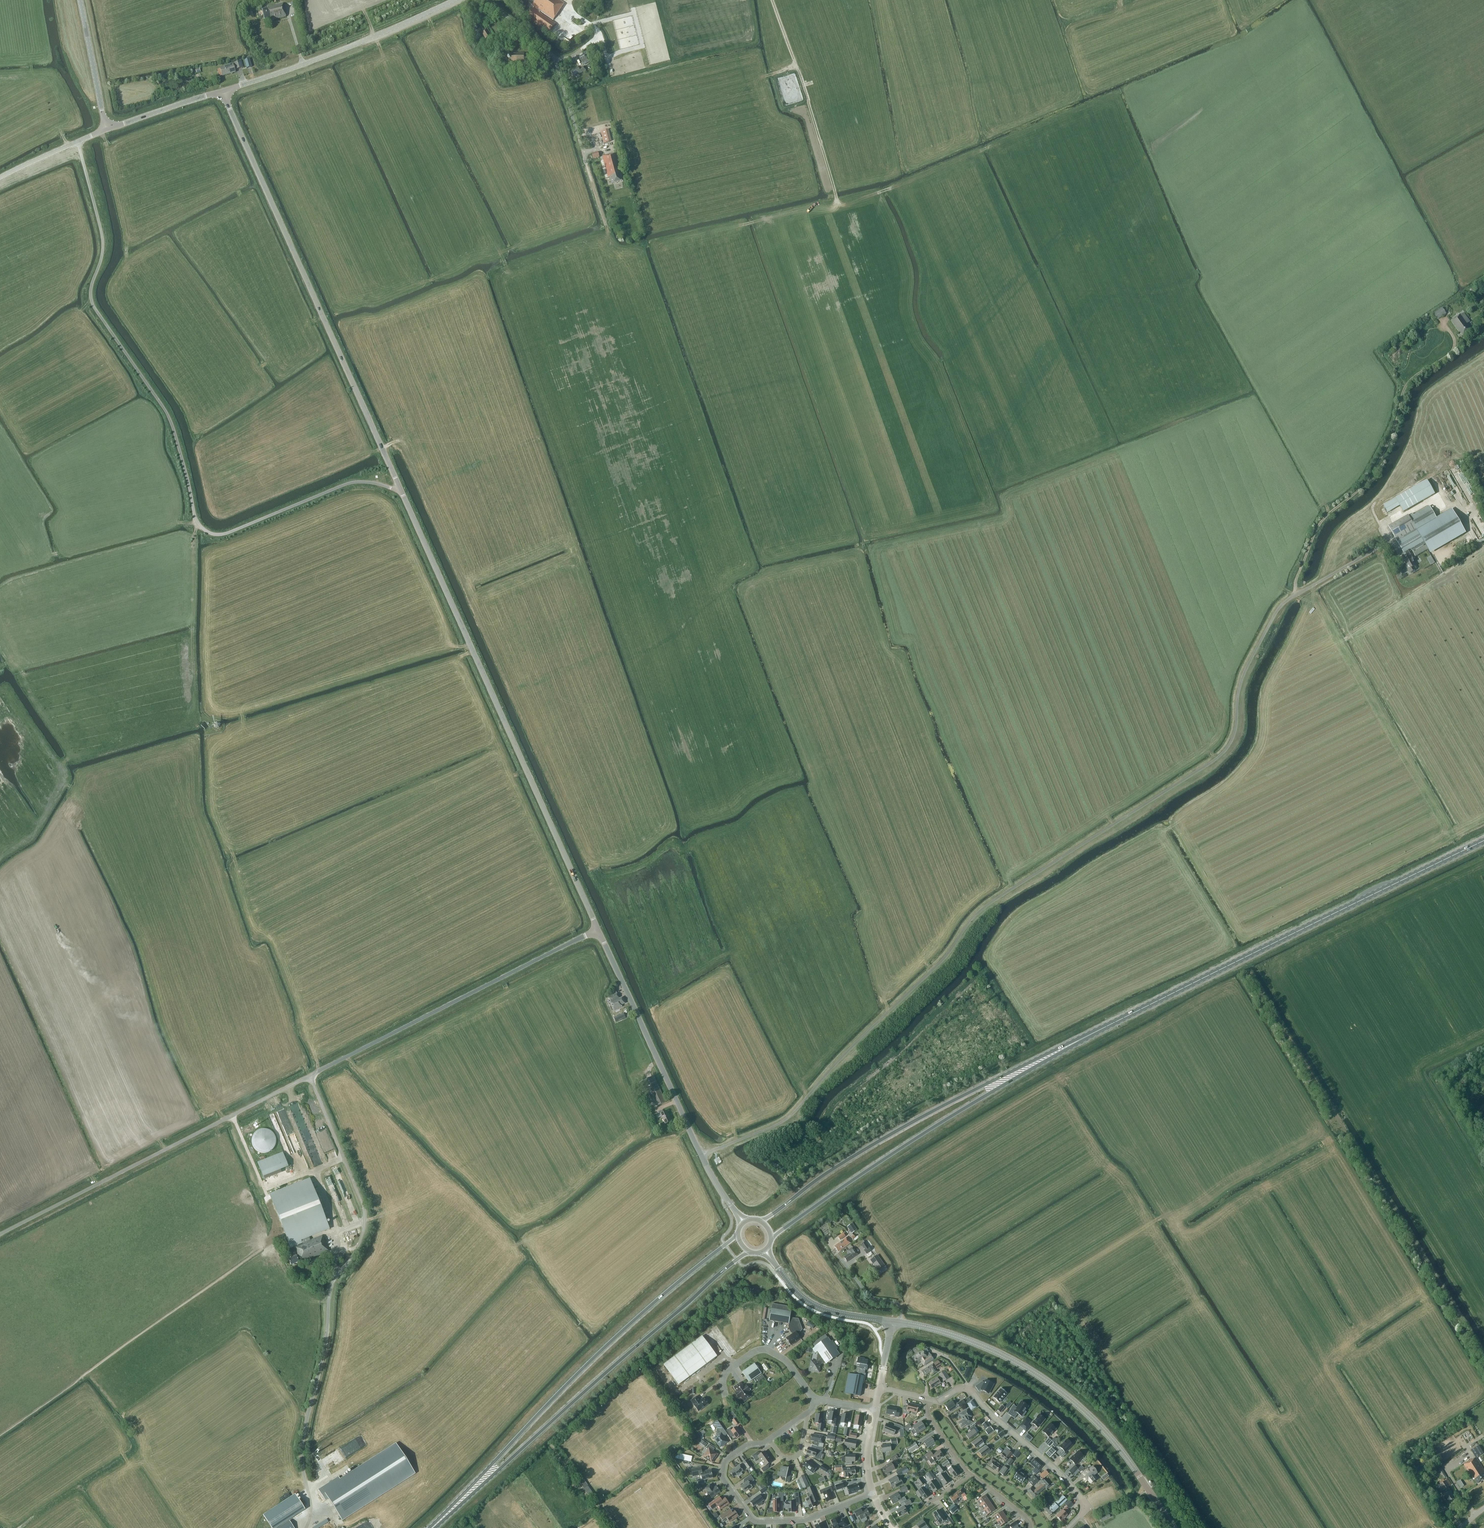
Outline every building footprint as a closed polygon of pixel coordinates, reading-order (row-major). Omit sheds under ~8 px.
[(559,0),(531,0),(528,4),(533,7),(526,17),(542,28),(548,19),(540,14),(541,12),(553,20),(556,16),(564,4),(559,0)] [(263,10),(266,21),(271,20),(271,21),(286,17),(283,4),(267,8),(263,10)] [(567,13),(563,18),(573,25),(577,20),(567,13)] [(481,32),(487,42),(492,39),(491,37),(492,36),(487,29),(481,32)] [(525,54),(508,55),(508,58),(508,61),(508,64),(509,64),(509,65),(513,65),(513,63),(524,63),(527,61),(527,57),(525,54)] [(221,69),(223,76),(235,72),(234,69),(236,68),(236,69),(243,68),(241,62),(229,65),(229,66),(221,69)] [(573,71),(571,72),(573,76),(578,73),(579,74),(583,72),(584,72),(586,71),(584,66),(581,67),(581,68),(579,69),(578,67),(572,70),(573,71)] [(611,142),(608,130),(601,132),(604,143),(611,142)] [(622,174),(617,153),(612,154),(603,156),(608,177),(610,177),(611,184),(626,180),(625,176),(622,177),(622,174)] [(1442,310),(1435,315),(1438,320),(1446,314),(1442,310)] [(1459,333),(1460,332),(1463,337),(1471,331),(1468,327),(1469,326),(1463,319),(1465,317),(1463,315),(1461,316),(1460,315),(1451,322),(1459,333)] [(1427,481),(1406,493),(1414,506),(1435,494),(1427,481)] [(1400,506),(1403,512),(1414,506),(1406,493),(1396,499),(1400,506)] [(1396,499),(1388,503),(1392,510),(1400,506),(1396,499)] [(1388,503),(1383,506),(1387,513),(1392,510),(1388,503)] [(1407,560),(1406,561),(1404,561),(1406,565),(1407,566),(1406,567),(1409,573),(1415,570),(1413,567),(1416,566),(1412,560),(1413,559),(1415,558),(1412,553),(1413,552),(1415,557),(1428,549),(1430,552),(1465,532),(1452,510),(1437,519),(1436,518),(1430,507),(1410,518),(1409,516),(1408,515),(1388,527),(1403,552),(1406,556),(1408,559),(1407,560)] [(621,1006),(621,1004),(624,1003),(622,997),(619,998),(617,993),(608,997),(614,1010),(621,1006)] [(643,1093),(649,1090),(654,1101),(656,1101),(658,1105),(666,1102),(654,1076),(638,1083),(643,1093)] [(284,1126),(290,1124),(284,1109),(278,1111),(281,1118),(282,1117),(283,1119),(281,1119),(284,1126)] [(661,1114),(665,1122),(670,1119),(667,1111),(663,1112),(662,1110),(659,1112),(660,1115),(661,1114)] [(252,1149),(270,1155),(277,1134),(264,1130),(262,1135),(257,1134),(252,1149)] [(282,1152),(257,1162),(263,1176),(288,1167),(282,1152)] [(322,1236),(310,1241),(309,1237),(302,1240),(302,1239),(329,1228),(310,1179),(270,1195),(290,1248),(293,1247),(295,1250),(294,1251),(294,1250),(288,1252),(291,1258),(287,1259),(290,1265),(291,1265),(293,1265),(293,1264),(298,1262),(302,1260),(302,1261),(328,1252),(324,1240),(323,1240),(322,1236)] [(857,1230),(852,1223),(847,1227),(852,1234),(857,1230)] [(846,1237),(834,1246),(838,1252),(850,1243),(846,1237)] [(864,1251),(866,1254),(871,1251),(869,1247),(868,1247),(865,1242),(861,1245),(865,1250),(864,1251)] [(844,1257),(847,1262),(858,1254),(853,1248),(848,1251),(849,1254),(844,1257)] [(876,1268),(882,1263),(877,1255),(871,1260),(876,1268)] [(802,1329),(798,1319),(790,1318),(791,1312),(787,1306),(772,1304),(771,1309),(769,1320),(789,1324),(789,1327),(789,1329),(791,1332),(793,1334),(796,1332),(798,1335),(802,1329)] [(801,1338),(798,1335),(796,1332),(793,1334),(786,1338),(791,1345),(801,1338)] [(812,1343),(814,1347),(822,1358),(816,1362),(811,1361),(810,1367),(809,1367),(809,1371),(813,1372),(813,1371),(819,1372),(820,1365),(825,1362),(826,1363),(839,1354),(828,1338),(827,1338),(825,1335),(812,1343)] [(664,1365),(679,1385),(717,1356),(702,1336),(664,1365)] [(923,1351),(912,1358),(916,1364),(921,1361),(924,1365),(933,1359),(930,1355),(927,1357),(923,1351)] [(845,1393),(860,1396),(863,1380),(864,1381),(865,1373),(864,1373),(865,1369),(867,1370),(868,1366),(867,1366),(868,1360),(862,1359),(862,1358),(858,1357),(857,1364),(860,1364),(859,1368),(857,1375),(848,1374),(845,1393)] [(742,1372),(749,1382),(761,1373),(755,1363),(742,1372)] [(921,1371),(924,1376),(931,1371),(933,1374),(937,1372),(935,1369),(936,1368),(933,1364),(921,1371)] [(943,1381),(949,1378),(945,1371),(939,1375),(940,1376),(937,1378),(928,1383),(932,1389),(941,1383),(944,1381),(943,1381)] [(978,1385),(975,1386),(979,1391),(981,1389),(989,1393),(993,1384),(993,1383),(990,1381),(989,1382),(985,1380),(984,1383),(982,1382),(979,1384),(978,1385)] [(741,1382),(734,1387),(737,1392),(735,1393),(739,1398),(741,1397),(744,1401),(751,1397),(748,1392),(750,1391),(746,1385),(744,1387),(741,1382)] [(1007,1394),(1001,1388),(993,1397),(999,1403),(1007,1394)] [(691,1401),(699,1411),(708,1404),(703,1398),(699,1401),(696,1397),(691,1401)] [(952,1401),(945,1405),(948,1410),(949,1410),(950,1412),(959,1406),(960,1407),(965,1404),(963,1400),(958,1404),(955,1399),(952,1401)] [(1008,1414),(1014,1418),(1017,1413),(1022,1417),(1026,1412),(1025,1411),(1028,1406),(1021,1401),(1017,1408),(1014,1405),(1008,1414)] [(909,1403),(908,1407),(902,1407),(903,1414),(909,1414),(910,1411),(917,1413),(919,1406),(909,1403)] [(895,1416),(899,1417),(900,1410),(897,1410),(897,1408),(888,1406),(886,1414),(895,1415),(895,1416)] [(963,1420),(958,1423),(961,1428),(966,1425),(966,1426),(972,1422),(968,1416),(970,1414),(967,1409),(961,1413),(963,1417),(961,1418),(963,1420)] [(828,1420),(832,1421),(832,1424),(834,1425),(835,1422),(837,1413),(830,1412),(828,1420)] [(819,1424),(818,1427),(821,1427),(820,1431),(823,1431),(824,1425),(821,1424),(823,1415),(816,1414),(815,1423),(819,1424)] [(841,1423),(845,1423),(844,1427),(847,1427),(847,1424),(849,1415),(842,1414),(841,1423)] [(854,1425),(861,1426),(863,1417),(856,1415),(854,1425)] [(1039,1415),(1032,1423),(1038,1428),(1045,1419),(1039,1415)] [(1030,1422),(1026,1418),(1019,1427),(1026,1432),(1030,1427),(1027,1425),(1030,1422)] [(714,1438),(718,1444),(719,1444),(721,1447),(724,1445),(724,1444),(727,1442),(721,1433),(721,1432),(724,1430),(718,1421),(713,1425),(715,1428),(716,1427),(719,1431),(717,1432),(716,1435),(717,1436),(714,1438)] [(917,1434),(926,1429),(921,1421),(913,1427),(914,1429),(911,1431),(913,1435),(916,1433),(917,1434)] [(982,1425),(986,1430),(990,1426),(987,1421),(982,1425)] [(896,1430),(900,1432),(902,1426),(895,1423),(894,1427),(887,1424),(884,1431),(894,1435),(896,1430)] [(1050,1423),(1043,1431),(1049,1437),(1056,1429),(1050,1423)] [(966,1435),(969,1440),(977,1434),(974,1430),(976,1428),(974,1426),(969,1429),(971,1431),(966,1435)] [(731,1437),(734,1435),(736,1438),(742,1434),(737,1427),(731,1431),(730,1428),(727,1430),(731,1437)] [(994,1431),(990,1427),(985,1431),(988,1435),(994,1431)] [(814,1441),(814,1443),(814,1444),(815,1445),(819,1446),(819,1443),(822,1443),(823,1436),(816,1434),(816,1435),(812,1434),(810,1440),(814,1441)] [(923,1442),(927,1448),(935,1443),(931,1437),(923,1442)] [(983,1442),(980,1438),(972,1443),(976,1448),(979,1446),(980,1448),(985,1444),(983,1443),(983,1442)] [(698,1443),(705,1447),(707,1444),(699,1439),(697,1440),(696,1440),(699,1442),(698,1443)] [(848,1447),(855,1448),(857,1442),(846,1439),(844,1447),(848,1448),(848,1447)] [(1064,1451),(1059,1455),(1062,1458),(1066,1453),(1065,1452),(1073,1445),(1067,1439),(1060,1447),(1064,1451)] [(906,1448),(910,1453),(918,1448),(915,1442),(906,1448)] [(328,1498),(342,1519),(414,1473),(396,1444),(340,1480),(338,1477),(318,1490),(325,1500),(328,1498)] [(703,1457),(712,1462),(715,1457),(716,1457),(718,1454),(713,1451),(714,1448),(709,1445),(705,1449),(707,1451),(703,1457)] [(824,1448),(817,1446),(816,1450),(809,1448),(806,1454),(815,1457),(814,1458),(819,1459),(821,1452),(822,1453),(824,1448)] [(987,1455),(992,1451),(989,1447),(988,1448),(986,1446),(979,1452),(982,1457),(986,1454),(987,1455)] [(1045,1453),(1050,1458),(1056,1451),(1052,1447),(1045,1453)] [(1471,1453),(1475,1458),(1483,1453),(1480,1448),(1471,1453)] [(1012,1455),(1017,1458),(1021,1453),(1017,1449),(1012,1455)] [(925,1455),(928,1460),(931,1464),(943,1456),(939,1450),(933,1455),(931,1451),(925,1455)] [(752,1456),(756,1461),(759,1458),(761,1461),(769,1456),(765,1451),(760,1455),(758,1452),(752,1456)] [(1000,1457),(1006,1461),(1012,1454),(1009,1451),(1006,1455),(1004,1453),(1000,1457)] [(1073,1456),(1069,1459),(1076,1465),(1079,1462),(1078,1461),(1083,1456),(1078,1451),(1073,1456)] [(855,1462),(855,1455),(846,1454),(846,1461),(846,1464),(845,1463),(845,1464),(852,1464),(852,1461),(855,1462)] [(772,1461),(769,1456),(761,1461),(765,1466),(761,1469),(763,1472),(769,1468),(767,1465),(772,1461)] [(989,1466),(998,1472),(1003,1466),(992,1458),(988,1464),(989,1465),(989,1466)] [(1000,1473),(1004,1476),(1009,1470),(1011,1468),(1010,1466),(1013,1461),(1010,1458),(1000,1473)] [(1475,1458),(1472,1460),(1472,1459),(1464,1464),(1471,1476),(1472,1475),(1474,1479),(1475,1479),(1478,1484),(1483,1481),(1483,1472),(1483,1471),(1475,1458)] [(1030,1463),(1039,1471),(1043,1466),(1035,1459),(1030,1463)] [(807,1469),(813,1473),(817,1467),(811,1463),(808,1461),(804,1466),(807,1468),(807,1469)] [(889,1472),(895,1469),(891,1462),(885,1466),(886,1466),(882,1468),(885,1474),(886,1473),(889,1472)] [(945,1470),(941,1464),(936,1467),(938,1469),(941,1473),(945,1470)] [(735,1469),(730,1472),(733,1477),(737,1475),(743,1471),(739,1465),(735,1468),(735,1469)] [(820,1469),(826,1473),(828,1469),(822,1465),(820,1469)] [(896,1472),(899,1477),(909,1471),(906,1466),(896,1472)] [(949,1470),(954,1478),(960,1473),(954,1466),(949,1470)] [(1078,1469),(1074,1466),(1069,1471),(1072,1475),(1077,1470),(1078,1469)] [(702,1475),(703,1480),(713,1478),(711,1470),(702,1472),(701,1467),(691,1469),(693,1477),(702,1475)] [(781,1478),(782,1480),(785,1480),(785,1482),(786,1481),(789,1482),(791,1473),(788,1472),(789,1468),(788,1468),(781,1467),(780,1472),(778,1472),(779,1472),(778,1472),(777,1475),(781,1476),(781,1478)] [(1083,1474),(1088,1480),(1091,1483),(1096,1479),(1093,1475),(1097,1472),(1093,1467),(1089,1471),(1088,1470),(1083,1474)] [(851,1468),(842,1468),(842,1472),(844,1472),(844,1475),(844,1478),(849,1477),(849,1475),(851,1475),(851,1474),(855,1474),(855,1468),(851,1468)] [(1042,1478),(1048,1473),(1046,1470),(1039,1475),(1040,1475),(1042,1478)] [(930,1471),(926,1474),(931,1480),(935,1477),(930,1471)] [(1018,1471),(1014,1477),(1022,1483),(1027,1476),(1018,1471)] [(941,1481),(944,1485),(949,1481),(944,1473),(938,1477),(936,1478),(939,1483),(941,1481)] [(752,1487),(750,1483),(754,1480),(750,1475),(744,1479),(746,1483),(740,1487),(744,1492),(749,1489),(749,1490),(750,1490),(752,1489),(752,1487)] [(809,1486),(804,1475),(801,1476),(802,1477),(799,1479),(803,1489),(809,1486)] [(888,1480),(892,1486),(895,1484),(897,1487),(903,1484),(901,1480),(899,1481),(896,1476),(888,1480)] [(1028,1482),(1033,1486),(1039,1481),(1034,1476),(1028,1482)] [(1455,1480),(1460,1487),(1464,1485),(1460,1477),(1455,1480)] [(925,1483),(920,1478),(917,1480),(921,1486),(925,1483)] [(1050,1486),(1043,1478),(1039,1481),(1042,1484),(1045,1488),(1046,1489),(1050,1486)] [(1438,1486),(1441,1492),(1443,1490),(1444,1492),(1443,1493),(1446,1498),(1447,1497),(1450,1502),(1455,1499),(1453,1495),(1454,1495),(1450,1489),(1447,1491),(1446,1490),(1445,1489),(1452,1485),(1449,1479),(1438,1486)] [(939,1488),(934,1480),(926,1485),(930,1490),(932,1489),(934,1492),(939,1488)] [(835,1485),(837,1491),(845,1488),(843,1483),(835,1485)] [(708,1492),(712,1498),(720,1492),(716,1486),(713,1488),(710,1484),(705,1488),(708,1492)] [(847,1487),(849,1495),(855,1493),(855,1492),(860,1490),(858,1484),(853,1486),(853,1485),(847,1487)] [(1034,1491),(1037,1495),(1045,1488),(1042,1484),(1034,1491)] [(593,1493),(587,1485),(583,1488),(589,1496),(593,1493)] [(809,1498),(806,1499),(810,1509),(816,1506),(815,1502),(818,1501),(812,1486),(807,1488),(809,1493),(807,1494),(808,1497),(809,1496),(809,1498)] [(833,1491),(831,1486),(820,1491),(821,1494),(823,1494),(827,1502),(833,1499),(830,1492),(833,1491)] [(759,1491),(762,1495),(768,1490),(765,1487),(759,1491)] [(922,1495),(924,1499),(930,1495),(924,1487),(916,1492),(919,1497),(922,1495)] [(1037,1495),(1034,1491),(1031,1487),(1028,1490),(1034,1498),(1038,1495),(1037,1495)] [(966,1495),(961,1489),(948,1499),(950,1502),(952,1501),(953,1501),(955,1504),(959,1501),(957,1499),(962,1494),(964,1497),(963,1498),(965,1501),(969,1497),(967,1495),(966,1495)] [(889,1497),(893,1504),(901,1499),(898,1493),(889,1497)] [(754,1506),(756,1505),(758,1507),(759,1507),(762,1505),(763,1504),(761,1502),(764,1500),(760,1494),(753,1499),(754,1500),(750,1502),(754,1506)] [(263,1515),(271,1527),(276,1527),(305,1509),(295,1495),(263,1515)] [(989,1500),(985,1495),(977,1501),(979,1504),(976,1506),(978,1508),(981,1506),(989,1500)] [(1055,1502),(1060,1507),(1067,1500),(1063,1495),(1055,1502)] [(712,1509),(718,1505),(720,1509),(729,1503),(725,1498),(722,1500),(719,1497),(709,1504),(712,1509)] [(785,1508),(788,1508),(788,1512),(795,1512),(795,1505),(799,1505),(799,1497),(794,1497),(795,1502),(788,1502),(788,1503),(784,1503),(785,1508)] [(992,1505),(989,1500),(981,1506),(983,1509),(979,1511),(981,1513),(984,1511),(992,1505)] [(1065,1504),(1069,1508),(1073,1504),(1069,1500),(1065,1504)] [(1055,1503),(1051,1506),(1047,1503),(1042,1507),(1050,1516),(1054,1512),(1059,1508),(1055,1503)] [(984,1511),(986,1513),(983,1516),(984,1518),(987,1515),(995,1509),(992,1505),(984,1511)] [(896,1511),(900,1517),(907,1512),(904,1506),(896,1511)] [(1056,1516),(1061,1521),(1067,1515),(1065,1513),(1069,1510),(1066,1507),(1063,1510),(1056,1516)] [(730,1509),(720,1516),(721,1518),(722,1520),(727,1518),(730,1522),(739,1516),(734,1510),(732,1512),(730,1509)] [(857,1517),(859,1515),(862,1521),(863,1521),(866,1520),(866,1519),(865,1517),(870,1515),(867,1509),(860,1512),(859,1510),(854,1512),(857,1517)] [(939,1510),(934,1514),(935,1516),(941,1524),(945,1521),(946,1523),(950,1521),(952,1524),(955,1522),(951,1516),(946,1520),(941,1512),(940,1512),(939,1510)] [(1006,1516),(1002,1511),(994,1516),(996,1520),(993,1522),(994,1524),(998,1522),(1006,1516)] [(1110,1511),(1099,1516),(1101,1521),(1110,1517),(1109,1515),(1112,1514),(1110,1511)] [(999,1524),(996,1526),(997,1527),(998,1527),(1001,1526),(1009,1521),(1006,1516),(998,1522),(999,1524)] [(832,1526),(833,1527),(842,1527),(843,1527),(852,1527),(851,1525),(848,1526),(845,1518),(840,1520),(839,1518),(831,1521),(833,1525),(832,1526)] [(312,1527),(318,1527),(328,1522),(326,1519),(312,1527)]
